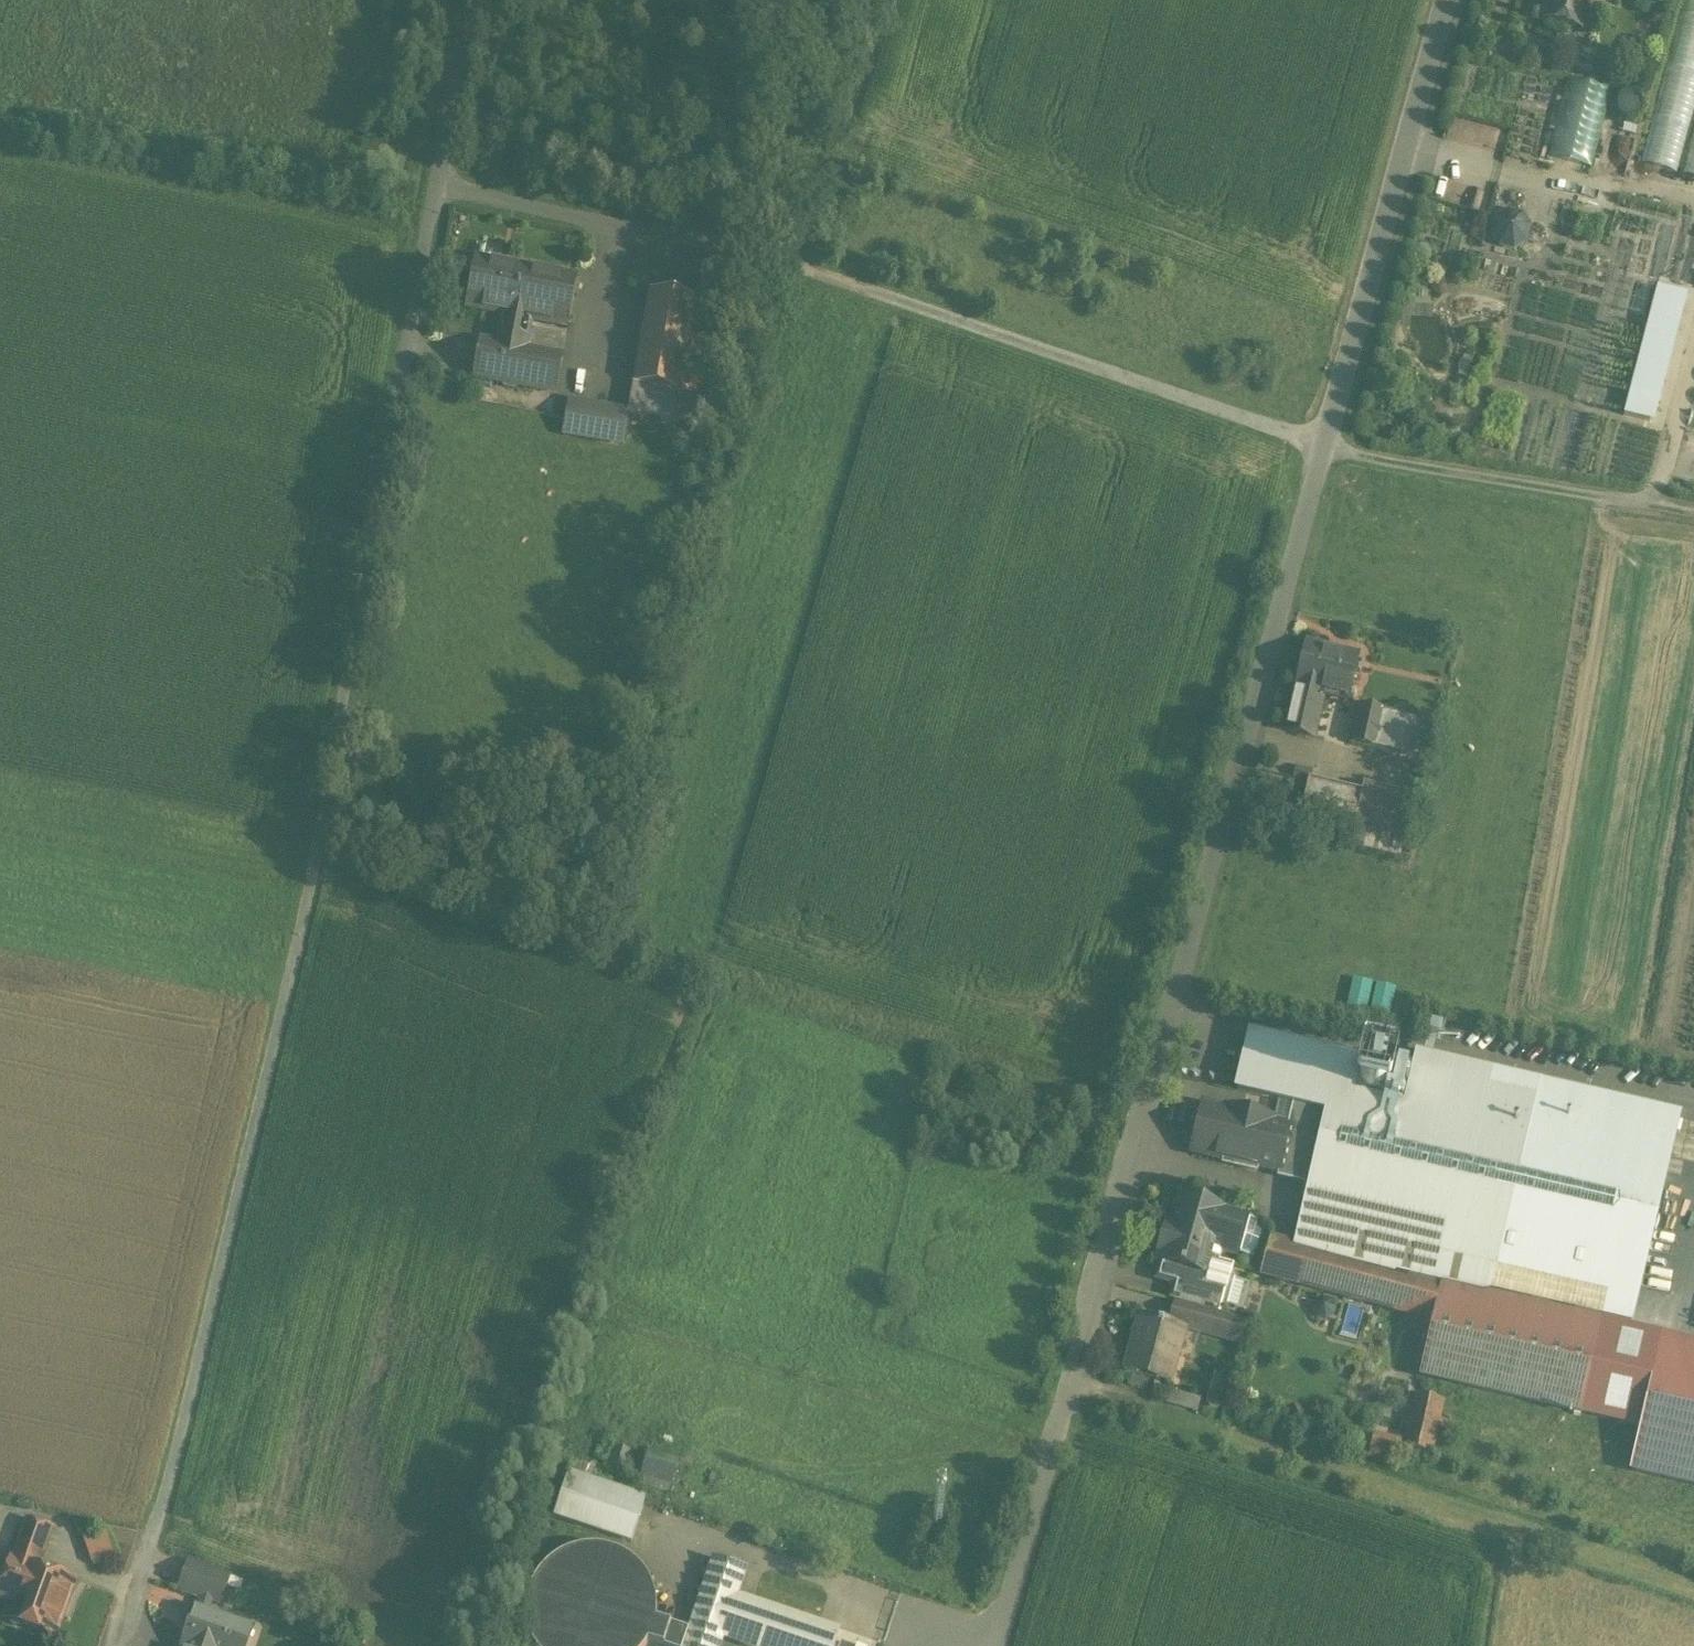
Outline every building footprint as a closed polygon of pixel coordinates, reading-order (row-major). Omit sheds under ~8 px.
[(1542,20),(1575,29),(1579,14),(1586,16),(1591,0),(1547,0),(1542,20)] [(1642,163),(1677,172),(1693,108),(1693,0),(1685,0),(1642,163)] [(1609,95),(1565,84),(1546,158),(1590,169),(1609,95)] [(1682,172),(1693,175),(1693,127),(1682,172)] [(1613,153),(1633,156),(1636,137),(1616,134),(1613,153)] [(1508,213),(1496,220),(1493,233),(1500,245),(1513,248),(1525,241),(1529,228),(1521,216),(1508,213)] [(523,269),(475,260),(466,310),(503,317),(514,319),(523,269)] [(577,278),(523,269),(514,319),(531,322),(568,329),(577,278)] [(667,286),(653,283),(651,292),(665,294),(667,286)] [(651,292),(635,385),(678,392),(688,338),(695,300),(665,294),(651,292)] [(514,319),(503,317),(498,345),(526,350),(531,322),(514,319)] [(678,392),(673,422),(694,425),(709,342),(688,338),(678,392)] [(498,345),(479,341),(473,379),(556,394),(563,357),(498,345)] [(678,392),(635,385),(629,413),(629,414),(673,422),(678,392)] [(629,413),(569,402),(563,434),(624,445),(629,414),(629,413)] [(1360,657),(1306,645),(1296,688),(1296,689),(1287,732),(1313,738),(1323,695),(1349,701),(1360,657)] [(1349,742),(1425,755),(1431,716),(1355,704),(1349,742)] [(1412,795),(1307,765),(1295,807),(1401,837),(1412,795)] [(1389,1027),(1398,984),(1354,975),(1345,1018),(1389,1027)] [(1260,1010),(1239,1088),(1208,1082),(1196,1138),(1317,1166),(1302,1226),(1277,1221),(1267,1263),(1443,1309),(1431,1362),(1693,1422),(1693,1305),(1527,1265),(1541,1207),(1584,1217),(1608,1112),(1490,1086),(1495,1063),(1260,1010)] [(1171,1207),(1153,1276),(1232,1299),(1243,1257),(1267,1263),(1277,1221),(1258,1216),(1261,1206),(1243,1202),(1246,1189),(1185,1173),(1177,1209),(1171,1207)] [(1258,1305),(1232,1299),(1153,1276),(1133,1353),(1187,1369),(1201,1318),(1251,1332),(1258,1305)] [(1167,1402),(1201,1410),(1204,1396),(1170,1388),(1167,1402)] [(1442,1416),(1447,1398),(1416,1391),(1402,1445),(1434,1453),(1440,1427),(1452,1430),(1455,1419),(1442,1416)] [(1396,1462),(1402,1435),(1375,1429),(1369,1456),(1396,1462)] [(656,1479),(580,1453),(564,1499),(640,1525),(656,1479)] [(26,1522),(12,1562),(38,1571),(53,1531),(26,1522)] [(665,1606),(667,1584),(662,1565),(650,1546),(640,1537),(610,1525),(587,1527),(572,1532),(554,1545),(541,1567),(537,1592),(542,1615),(553,1632),(570,1645),(631,1645),(645,1639),(658,1623),(665,1606)] [(105,1531),(82,1539),(91,1566),(114,1558),(105,1531)] [(663,1618),(654,1645),(724,1645),(725,1644),(732,1645),(835,1645),(841,1629),(744,1594),(751,1574),(711,1560),(687,1627),(663,1618)] [(38,1571),(12,1562),(0,1593),(0,1601),(11,1605),(5,1620),(9,1621),(11,1626),(21,1625),(54,1638),(74,1584),(38,1571)] [(188,1563),(178,1590),(212,1602),(217,1588),(226,1592),(231,1578),(188,1563)] [(182,1645),(247,1645),(252,1630),(196,1610),(182,1645)]
